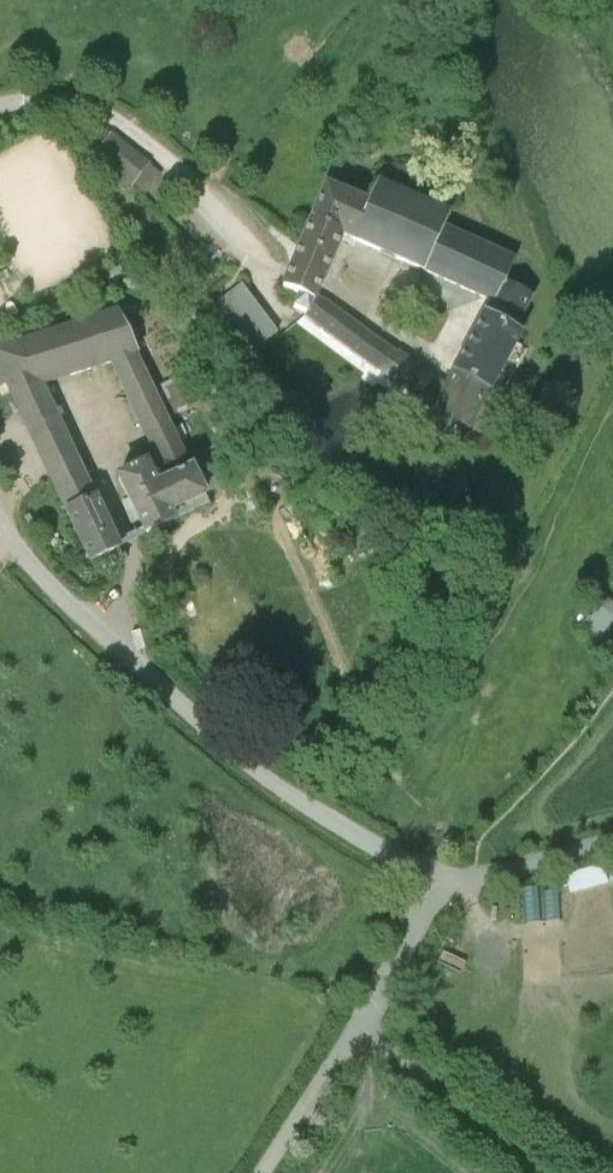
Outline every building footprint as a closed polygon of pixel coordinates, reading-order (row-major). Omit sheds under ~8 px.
[(98,151),(112,134),(91,126),(84,134),(98,151)] [(112,134),(98,151),(95,155),(96,156),(133,184),(134,183),(149,164),(112,134)] [(160,173),(149,164),(134,183),(145,192),(160,173)] [(378,183),(369,204),(355,240),(425,271),(445,227),(450,214),(378,183)] [(369,204),(327,186),(320,201),(283,287),(300,294),(295,305),(308,311),(316,296),(343,235),(355,240),(369,204)] [(515,260),(445,227),(425,271),(493,302),(505,286),(515,260)] [(276,333),(241,286),(210,310),(245,357),(276,333)] [(530,297),(505,286),(493,302),(486,316),(513,331),(530,297)] [(397,355),(316,296),(308,311),(306,314),(435,408),(436,407),(448,385),(400,351),(397,355)] [(96,495),(45,383),(115,362),(159,458),(147,464),(157,485),(193,468),(191,462),(168,417),(154,389),(138,354),(117,313),(25,342),(0,349),(0,363),(14,392),(40,450),(68,508),(96,495)] [(520,335),(513,331),(486,316),(456,370),(490,389),(520,335)] [(469,426),(490,389),(456,370),(448,385),(436,407),(469,426)] [(182,375),(154,389),(168,417),(197,403),(182,375)] [(191,462),(193,468),(204,492),(242,472),(227,444),(191,462)] [(157,485),(147,464),(120,477),(145,531),(147,535),(176,522),(171,511),(206,495),(204,492),(193,468),(157,485)] [(119,544),(96,495),(68,508),(92,561),(121,548),(119,544)] [(206,495),(171,511),(176,522),(210,506),(206,495)] [(600,625),(602,622),(604,624),(612,612),(612,605),(602,597),(588,616),(600,625)] [(527,915),(532,914),(546,914),(546,909),(573,911),(573,891),(530,892),(493,914),(508,940),(525,930),(519,920),(527,915)]
